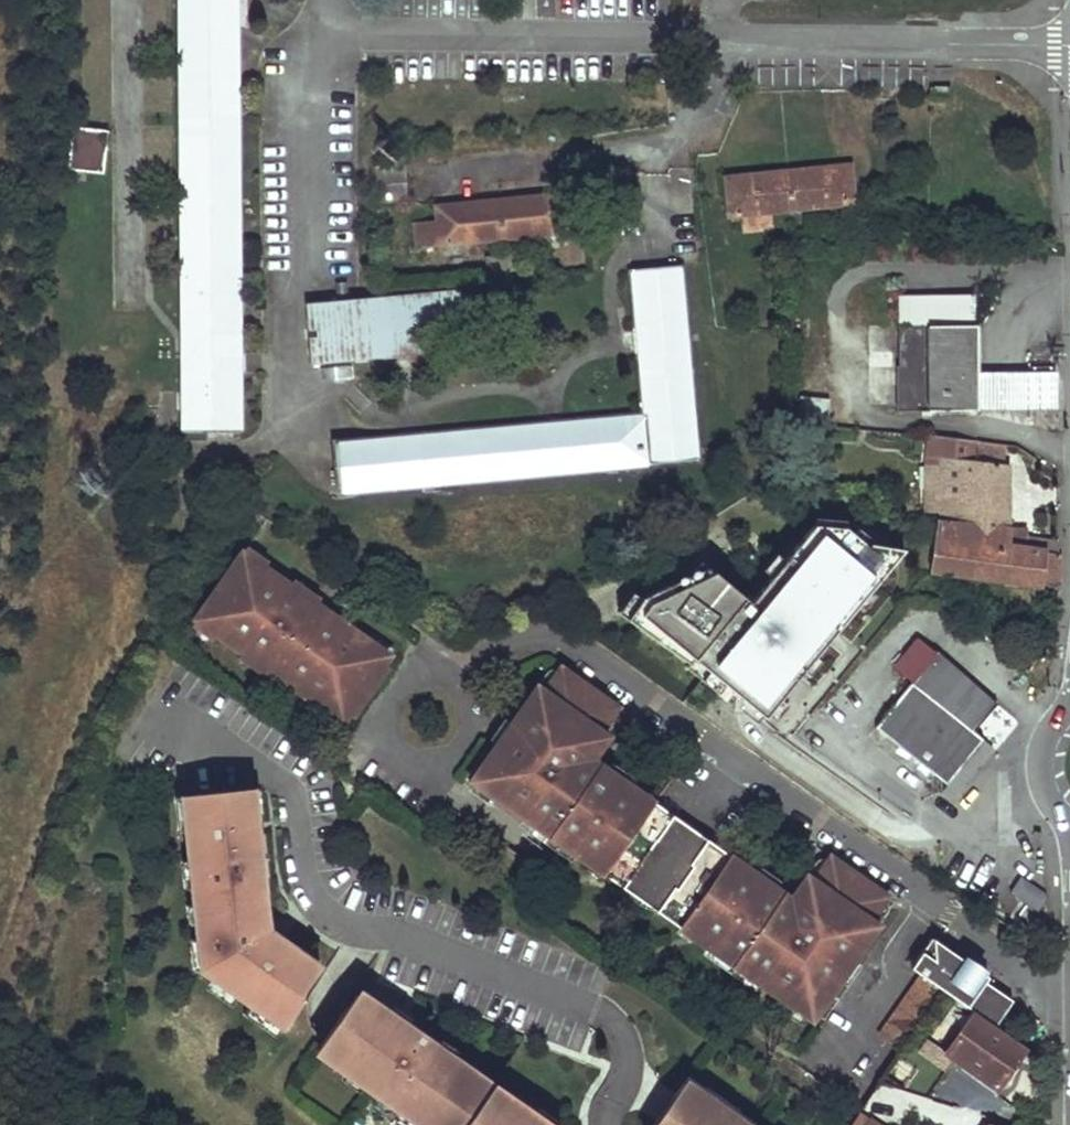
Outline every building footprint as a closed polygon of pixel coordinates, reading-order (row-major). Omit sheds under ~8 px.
[(187,438),(237,437),(235,0),(185,0),(187,438)] [(950,99),(951,88),(931,87),(931,99),(950,99)] [(75,128),(69,171),(105,176),(110,133),(75,128)] [(379,202),(407,200),(403,165),(376,168),(379,202)] [(851,165),(840,167),(841,180),(852,179),(851,165)] [(729,216),(855,203),(852,179),(841,180),(840,167),(735,178),(736,190),(726,192),(729,216)] [(724,178),(726,192),(736,190),(735,178),(724,178)] [(554,209),(565,208),(563,194),(553,195),(554,209)] [(415,224),(417,248),(567,232),(565,208),(554,209),(553,195),(448,207),(449,219),(438,221),(415,224)] [(437,208),(438,221),(449,219),(448,207),(437,208)] [(342,497),(700,460),(680,265),(630,270),(635,330),(633,330),(634,350),(637,350),(644,416),(337,447),(342,497)] [(487,279),(524,276),(523,269),(486,273),(487,279)] [(308,341),(311,367),(440,356),(437,320),(462,317),(459,293),(305,307),(308,332),(316,332),(317,340),(308,341)] [(977,294),(897,295),(898,412),(978,411),(977,294)] [(308,332),(308,341),(317,340),(316,332),(308,332)] [(1055,412),(1057,374),(980,371),(979,409),(1055,412)] [(828,417),(827,398),(800,399),(800,418),(828,417)] [(936,514),(928,577),(1042,591),(1048,547),(1004,542),(1016,446),(927,435),(917,512),(936,514)] [(763,719),(902,552),(866,547),(844,528),(811,525),(746,604),(712,573),(644,604),(637,615),(763,719)] [(244,550),(195,618),(283,680),(288,674),(299,683),(295,689),(343,722),(390,654),(244,550)] [(872,730),(946,783),(979,738),(970,732),(991,702),(959,679),(927,655),(904,685),(872,730)] [(535,685),(468,779),(534,826),(537,822),(550,830),(547,835),(586,863),(589,858),(602,867),(598,872),(623,889),(626,885),(657,907),(653,911),(677,928),(681,923),(693,932),(689,937),(729,965),(733,961),(745,969),(741,974),(807,1021),(875,927),(868,921),(884,898),(826,857),(811,881),(804,876),(790,895),(795,899),(792,903),(789,907),(780,908),(773,904),(780,894),(740,866),(736,871),(724,863),(727,857),(704,840),(699,847),(668,826),(673,819),(649,801),(645,807),(632,798),(636,792),(597,764),(590,774),(582,769),(581,760),(585,756),(587,752),(593,756),(607,736),(599,731),(616,708),(559,667),(542,691),(535,685)] [(299,683),(288,674),(283,680),(295,689),(299,683)] [(635,721),(630,718),(622,729),(627,732),(635,721)] [(597,764),(585,756),(581,760),(582,769),(590,774),(597,764)] [(250,1001),(282,1024),(302,996),(298,994),(321,961),(280,933),(270,926),(269,918),(258,810),(256,795),(255,785),(182,793),(185,816),(192,815),(193,826),(186,826),(189,857),(192,884),(194,899),(194,901),(199,901),(200,910),(195,910),(196,919),(197,934),(198,935),(203,934),(205,947),(199,948),(201,966),(250,1001)] [(649,801),(636,792),(632,798),(645,807),(649,801)] [(704,840),(673,819),(668,826),(699,847),(704,840)] [(534,826),(547,835),(550,830),(537,822),(534,826)] [(806,859),(813,848),(809,845),(801,856),(806,859)] [(740,866),(727,857),(724,863),(736,871),(740,866)] [(586,863),(598,872),(602,867),(589,858),(586,863)] [(623,889),(653,911),(657,907),(626,885),(623,889)] [(1009,907),(988,892),(982,902),(1003,916),(1009,907)] [(792,903),(780,894),(773,904),(780,908),(789,907),(792,903)] [(270,926),(280,933),(283,928),(269,918),(270,926)] [(677,928),(689,937),(693,932),(681,923),(677,928)] [(929,935),(908,964),(919,973),(941,987),(972,1009),(992,1024),(1010,999),(982,979),(985,974),(929,935)] [(729,965),(741,974),(745,969),(733,961),(729,965)] [(941,987),(919,973),(877,1031),(898,1046),(941,987)] [(552,1122),(551,1121),(541,1121),(533,1116),(537,1111),(535,1110),(455,1053),(453,1053),(450,1057),(442,1051),(439,1042),(437,1041),(431,1036),(435,1030),(414,1014),(409,1021),(408,1020),(407,1019),(396,1018),(387,1012),(357,991),(344,1010),(324,1038),(318,1046),(347,1067),(357,1074),(360,1083),(361,1084),(404,1114),(405,1116),(408,1112),(423,1122),(428,1116),(437,1122),(437,1124),(556,1124),(552,1122)] [(282,1024),(250,1001),(244,1010),(276,1033),(282,1024)] [(393,1003),(387,1012),(396,1018),(407,1019),(408,1020),(411,1015),(393,1003)] [(992,1024),(972,1009),(942,1050),(925,1037),(916,1051),(940,1068),(949,1056),(993,1087),(1022,1045),(992,1024)] [(441,1036),(437,1041),(439,1042),(442,1051),(450,1057),(453,1053),(455,1053),(458,1049),(441,1036)] [(357,1074),(347,1067),(340,1076),(358,1089),(361,1084),(360,1083),(357,1074)] [(740,1123),(743,1118),(734,1112),(724,1105),(721,1109),(699,1094),(683,1082),(676,1092),(656,1121),(653,1124),(743,1124),(740,1123)] [(724,1105),(734,1112),(737,1108),(705,1085),(699,1094),(721,1109),(724,1105)] [(537,1111),(533,1116),(541,1121),(551,1121),(552,1122),(555,1118),(538,1105),(535,1110),(537,1111)] [(850,1124),(882,1124),(859,1111),(850,1124)] [(400,1119),(409,1124),(421,1124),(423,1122),(408,1112),(405,1116),(404,1114),(400,1119)] [(421,1124),(437,1124),(437,1122),(428,1116),(423,1122),(421,1124)]
